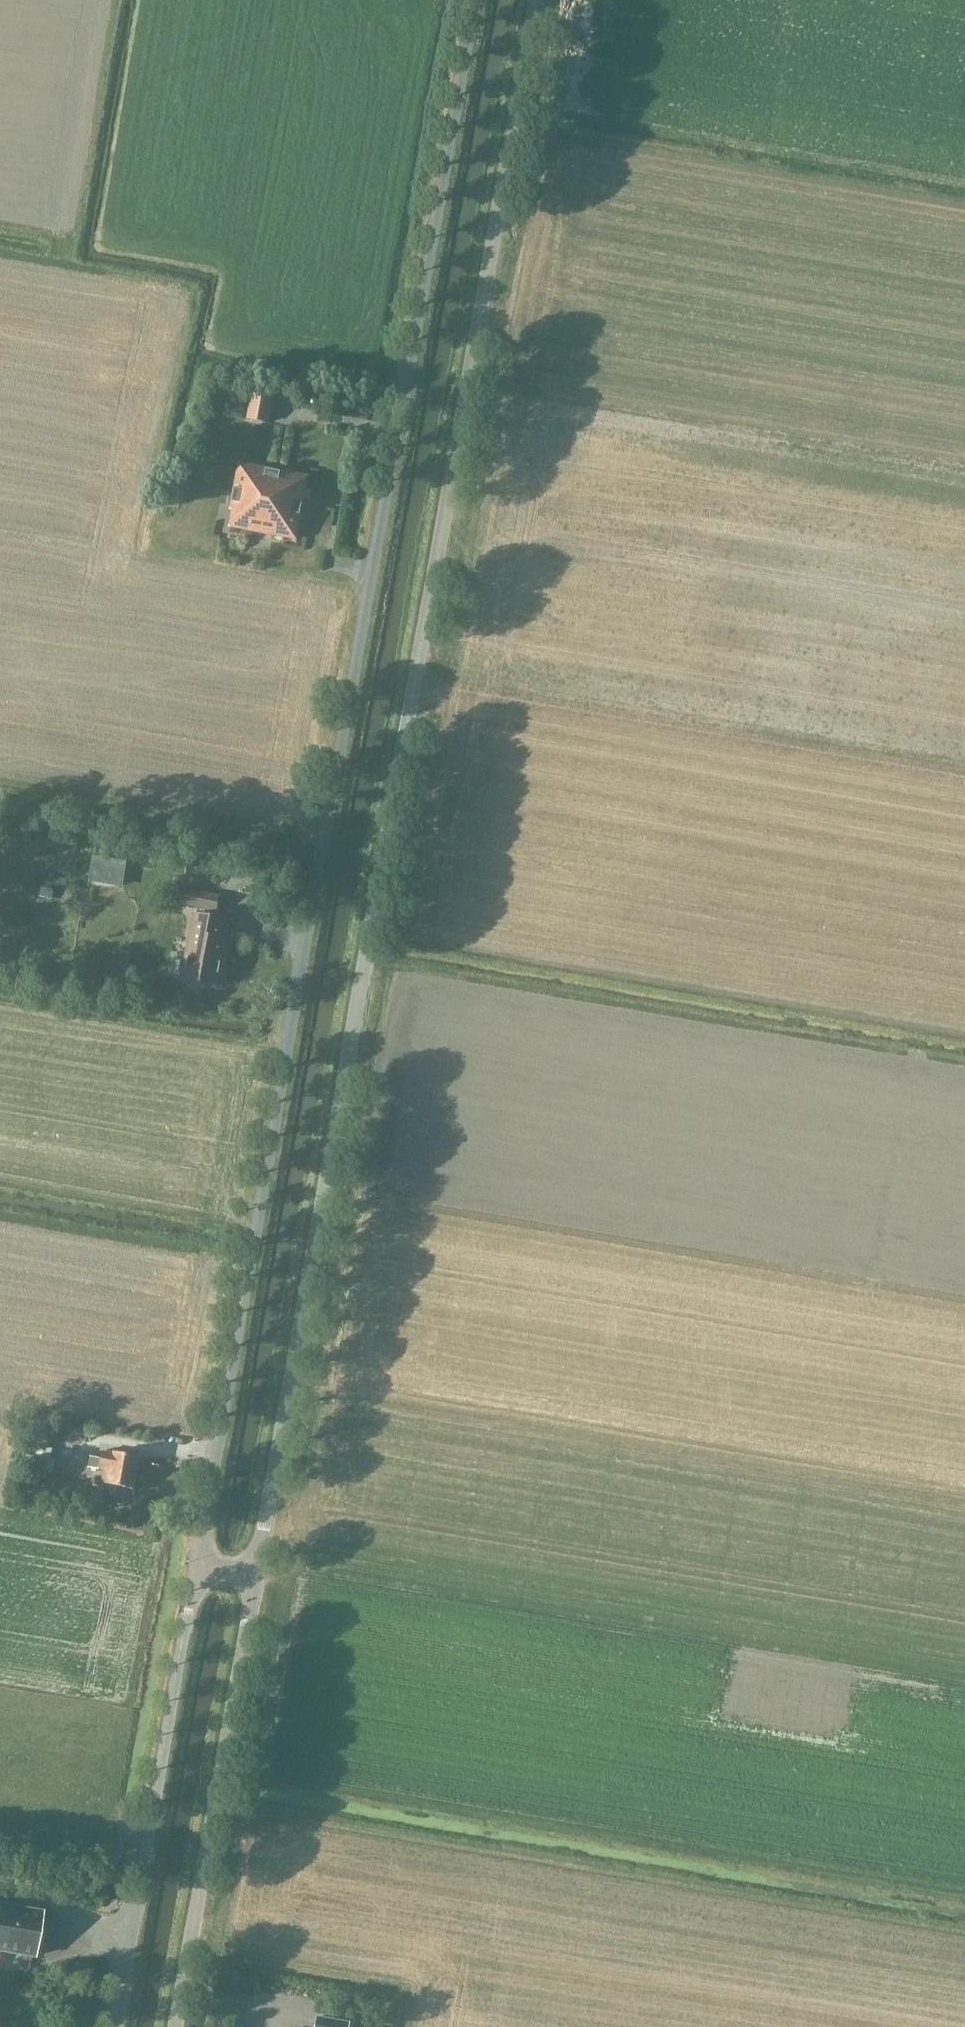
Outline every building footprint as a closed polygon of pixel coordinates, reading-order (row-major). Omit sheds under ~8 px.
[(248,418),(269,422),(275,393),(253,389),(248,418)] [(239,463),(230,509),(232,510),(229,527),(296,539),(308,476),(239,463)] [(71,887),(52,884),(51,889),(40,887),(38,897),(69,902),(71,887)] [(215,911),(216,903),(217,896),(182,889),(179,904),(198,908),(196,914),(192,914),(180,978),(219,985),(226,942),(222,941),(225,922),(213,919),(215,911)] [(140,1457),(127,1454),(112,1451),(112,1453),(102,1451),(101,1459),(92,1457),(91,1466),(99,1468),(98,1469),(104,1470),(101,1483),(133,1490),(140,1457)] [(90,1504),(88,1511),(99,1513),(100,1506),(90,1504)] [(0,1906),(0,1952),(31,1957),(39,1912),(0,1906)] [(322,2016),(317,2016),(315,2026),(349,2026),(350,2021),(322,2016)]
